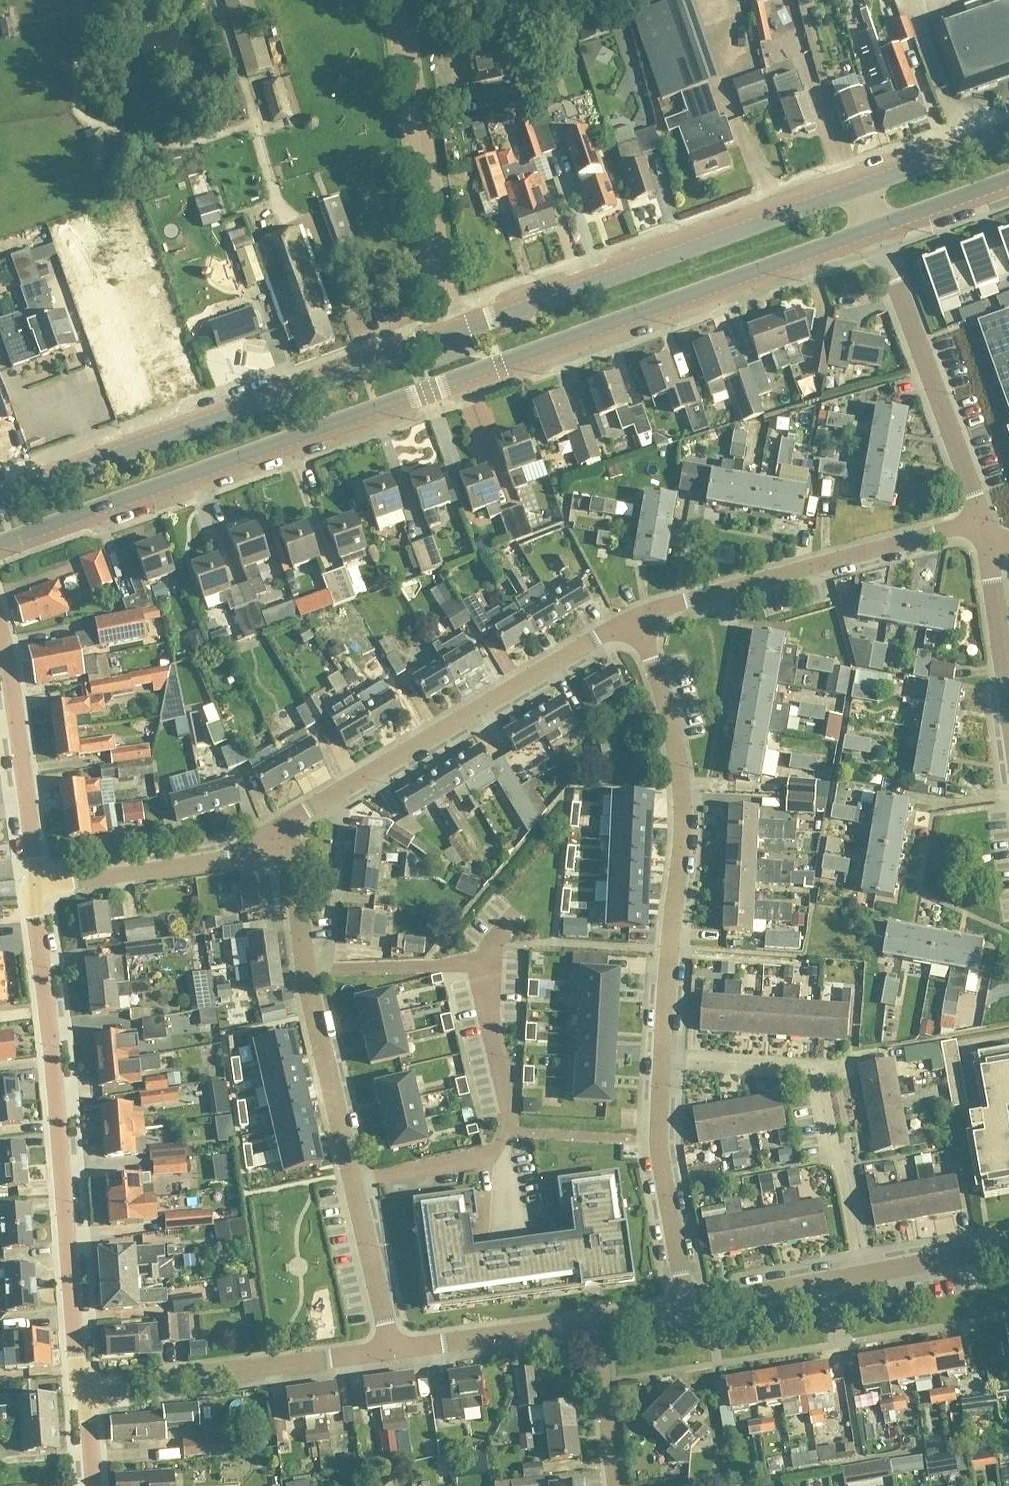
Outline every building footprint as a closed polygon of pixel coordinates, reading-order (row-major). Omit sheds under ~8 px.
[(224,2),(223,2),(246,79),(270,72),(249,0),(224,0),(224,2)] [(686,114),(692,131),(718,122),(705,85),(719,80),(691,0),(682,0),(630,18),(659,101),(679,94),(686,114)] [(750,6),(759,45),(769,43),(761,4),(750,6)] [(996,8),(1008,45),(1008,4),(996,8)] [(1008,79),(1008,45),(996,8),(934,30),(958,97),(1008,79)] [(602,17),(576,26),(581,41),(607,33),(602,17)] [(898,45),(898,46),(913,41),(905,18),(889,24),(896,46),(898,45)] [(862,48),(863,48),(874,44),(870,32),(858,36),(862,48)] [(894,98),(874,44),(863,48),(878,88),(868,91),(885,136),(905,129),(895,98),(894,98)] [(926,121),(898,46),(898,45),(896,46),(882,51),(899,96),(895,98),(905,129),(926,121)] [(466,58),(472,86),(500,80),(494,52),(466,58)] [(814,128),(804,99),(795,73),(771,81),(790,136),(803,132),(804,135),(807,136),(813,134),(814,131),(813,128),(814,128)] [(270,123),(290,117),(279,80),(259,85),(270,123)] [(476,97),(482,120),(525,111),(520,87),(476,97)] [(975,104),(994,97),(992,89),(972,96),(975,104)] [(871,119),(861,92),(834,102),(836,107),(835,108),(844,134),(847,133),(852,147),(859,145),(863,147),(863,148),(871,145),(871,144),(873,140),(874,139),(868,121),(871,119)] [(692,131),(686,114),(664,122),(668,133),(677,130),(695,181),(728,170),(721,149),(732,145),(723,120),(718,122),(692,131)] [(538,160),(525,122),(514,126),(527,164),(538,160)] [(636,144),(640,156),(659,150),(652,129),(633,136),(636,144)] [(99,130),(82,135),(92,165),(108,160),(99,130)] [(598,167),(591,145),(588,137),(566,145),(576,174),(573,174),(583,202),(585,201),(591,217),(615,209),(600,166),(598,167)] [(654,195),(640,156),(636,144),(615,151),(633,203),(654,195)] [(516,183),(523,180),(519,170),(520,170),(514,165),(509,152),(496,157),(504,182),(514,179),(516,183)] [(516,183),(503,187),(493,155),(473,162),(484,195),(490,193),(493,203),(506,198),(521,241),(542,234),(534,210),(529,212),(527,206),(522,208),(521,204),(524,203),(516,183)] [(523,180),(516,183),(524,203),(521,204),(522,208),(527,206),(529,212),(534,210),(542,234),(555,230),(532,166),(520,170),(519,170),(523,180)] [(575,190),(557,197),(565,219),(584,212),(575,190)] [(220,223),(212,195),(193,201),(201,229),(220,223)] [(357,256),(337,199),(322,205),(342,261),(357,256)] [(105,208),(96,210),(100,230),(109,228),(105,208)] [(74,242),(83,240),(77,216),(69,218),(74,242)] [(324,318),(331,316),(317,275),(313,276),(309,265),(313,264),(300,229),(253,248),(287,344),(294,342),(299,356),(333,344),(324,318)] [(998,237),(1002,248),(1004,248),(1008,263),(1008,233),(998,237)] [(233,254),(234,254),(235,257),(236,256),(245,288),(261,282),(250,248),(253,247),(249,236),(230,244),(233,254)] [(112,242),(90,245),(93,273),(116,270),(112,242)] [(961,251),(965,262),(966,262),(976,291),(977,292),(999,283),(1008,279),(1008,263),(1004,248),(1002,248),(987,254),(983,243),(961,251)] [(28,251),(10,258),(21,290),(39,283),(38,281),(35,271),(33,264),(29,253),(28,251)] [(966,262),(965,262),(949,268),(945,256),(917,267),(925,289),(930,287),(943,320),(944,320),(939,305),(962,297),(961,297),(976,291),(966,262)] [(0,322),(0,331),(13,368),(43,357),(32,324),(53,317),(50,306),(52,306),(43,282),(39,283),(21,290),(20,290),(27,312),(0,322)] [(980,305),(970,309),(974,319),(984,315),(980,305)] [(208,326),(216,349),(257,334),(249,311),(208,326)] [(805,314),(798,317),(797,313),(772,322),(788,369),(800,365),(794,347),(807,343),(804,335),(809,333),(808,335),(810,335),(813,313),(812,313),(812,315),(805,314)] [(32,324),(43,357),(73,346),(62,314),(53,317),(32,324)] [(979,325),(1008,410),(1008,314),(979,325)] [(777,373),(788,369),(772,322),(746,331),(757,361),(771,356),(777,373)] [(838,350),(836,361),(848,363),(847,365),(877,371),(882,345),(853,339),(855,327),(834,324),(830,349),(838,350)] [(757,398),(748,372),(734,377),(721,340),(693,350),(710,398),(725,392),(721,382),(728,380),(744,423),(763,416),(757,398)] [(829,345),(814,343),(808,376),(823,378),(829,345)] [(667,359),(640,368),(652,400),(667,395),(674,414),(685,410),(694,436),(709,431),(699,405),(700,404),(692,382),(677,388),(667,359)] [(769,394),(758,363),(746,368),(748,372),(757,398),(769,394)] [(200,368),(192,371),(199,392),(207,389),(200,368)] [(189,371),(180,374),(187,396),(196,394),(189,371)] [(628,412),(616,377),(587,387),(598,418),(614,412),(620,431),(633,427),(637,438),(650,434),(641,407),(628,412)] [(599,460),(591,436),(588,430),(573,435),(560,397),(533,406),(547,445),(568,437),(579,467),(599,460)] [(884,434),(902,437),(906,413),(875,408),(872,429),(885,431),(884,434)] [(825,428),(837,430),(840,417),(827,415),(825,428)] [(840,417),(837,430),(850,433),(853,419),(840,417)] [(869,444),(867,456),(898,461),(902,437),(884,434),(885,431),(872,429),(869,444)] [(520,471),(533,467),(521,432),(515,434),(514,432),(513,432),(513,433),(501,437),(502,438),(495,441),(513,492),(526,487),(520,471)] [(733,432),(731,445),(744,447),(746,434),(733,432)] [(781,440),(778,453),(792,456),(794,443),(781,440)] [(731,445),(728,458),(741,460),(744,447),(731,445)] [(792,456),(778,453),(776,466),(789,469),(792,456)] [(876,482),(894,485),(898,461),(867,456),(864,476),(877,478),(876,482)] [(733,465),(731,477),(730,476),(727,493),(732,493),(730,504),(729,508),(752,512),(758,481),(740,478),(743,463),(732,461),(732,465),(733,465)] [(817,475),(830,477),(832,463),(819,461),(817,475)] [(710,473),(705,504),(729,508),(730,504),(732,493),(727,493),(730,476),(731,477),(733,465),(732,465),(723,463),(721,475),(710,473)] [(845,466),(832,463),(830,477),(842,479),(845,466)] [(414,479),(409,481),(422,516),(428,532),(429,532),(429,530),(439,527),(434,512),(447,507),(435,472),(431,473),(429,468),(412,474),(414,479)] [(680,492),(706,497),(710,473),(684,469),(680,492)] [(489,521),(499,518),(509,545),(521,541),(510,511),(499,515),(496,506),(497,505),(485,471),(478,473),(477,472),(465,476),(464,476),(465,478),(459,480),(471,515),(484,510),(489,521)] [(869,510),(871,506),(890,509),(894,485),(876,482),(877,478),(864,476),(844,473),(842,482),(862,486),(859,504),(861,505),(861,508),(869,510)] [(388,519),(400,515),(388,480),(384,481),(382,475),(365,481),(367,487),(362,489),(374,524),(375,524),(378,533),(391,528),(388,519)] [(752,512),(776,516),(781,485),(758,481),(752,512)] [(781,485),(776,516),(800,520),(805,489),(781,485)] [(656,520),(671,523),(675,499),(644,494),(639,521),(639,522),(655,525),(656,520)] [(588,514),(601,516),(603,502),(590,500),(588,514)] [(603,502),(601,516),(613,518),(616,504),(603,502)] [(521,507),(510,511),(521,541),(532,537),(521,507)] [(219,513),(207,516),(213,540),(222,537),(219,528),(223,527),(219,513)] [(363,553),(365,553),(352,518),(347,520),(346,518),(345,519),(333,523),(333,525),(327,527),(339,562),(340,561),(342,567),(365,559),(363,553)] [(639,522),(636,540),(667,545),(671,523),(656,520),(655,525),(639,522)] [(318,562),(305,527),(299,529),(298,528),(286,532),(285,532),(286,534),(280,536),(292,571),(318,562)] [(268,563),(255,528),(250,530),(249,528),(248,529),(236,533),(236,534),(230,537),(242,572),(251,596),(241,599),(255,637),(266,633),(254,599),(265,595),(255,567),(268,563)] [(608,550),(610,537),(597,535),(595,548),(608,550)] [(421,543),(432,573),(444,569),(433,538),(421,543)] [(663,566),(667,545),(636,540),(633,561),(663,566)] [(173,577),(160,542),(154,544),(154,543),(153,543),(141,548),(141,549),(135,551),(144,578),(129,583),(134,597),(121,602),(126,616),(140,612),(151,608),(144,587),(173,577)] [(432,573),(421,543),(410,547),(421,577),(432,573)] [(101,554),(100,553),(79,560),(90,592),(112,585),(101,554)] [(568,569),(560,557),(551,562),(558,574),(568,569)] [(244,641),(255,637),(241,599),(231,603),(228,594),(216,559),(209,562),(209,560),(197,565),(196,564),(195,565),(196,566),(190,568),(202,603),(217,598),(220,608),(225,606),(228,614),(233,613),(244,641)] [(333,575),(344,605),(355,601),(344,571),(333,575)] [(505,577),(513,589),(517,586),(515,583),(520,580),(514,571),(505,577)] [(333,609),(344,605),(333,575),(322,579),(333,609)] [(517,586),(513,589),(518,598),(527,592),(520,580),(515,583),(517,586)] [(575,582),(547,598),(560,619),(588,602),(576,582),(576,581),(575,582)] [(14,602),(23,626),(24,627),(38,622),(39,624),(65,614),(62,606),(64,605),(57,583),(28,594),(29,596),(14,602)] [(862,591),(859,610),(855,611),(854,619),(857,621),(857,622),(886,627),(888,611),(884,610),(886,595),(862,591)] [(886,627),(905,630),(910,598),(886,595),(884,610),(888,611),(886,627)] [(460,605),(462,609),(473,627),(485,620),(472,597),(460,605)] [(560,619),(547,598),(521,614),(533,635),(560,619)] [(905,630),(925,633),(927,616),(932,617),(934,602),(910,598),(905,630)] [(925,633),(953,637),(954,636),(958,635),(959,627),(955,625),(958,606),(934,602),(932,617),(927,616),(925,633)] [(514,605),(500,613),(507,623),(493,631),(505,652),(533,635),(521,614),(520,615),(514,605)] [(819,623),(838,620),(836,611),(817,614),(819,623)] [(28,651),(32,671),(79,661),(78,654),(146,640),(140,612),(126,616),(126,617),(93,623),(95,633),(74,637),(75,642),(56,646),(53,644),(48,645),(46,648),(28,651)] [(750,658),(765,660),(766,656),(782,659),(796,661),(797,652),(784,649),(785,639),(800,641),(802,629),(779,625),(777,637),(754,634),(750,658)] [(307,650),(299,630),(278,638),(286,658),(307,650)] [(206,652),(199,631),(185,635),(191,656),(206,652)] [(432,648),(441,662),(453,682),(481,665),(463,635),(441,649),(438,644),(432,648)] [(376,645),(385,659),(384,659),(395,677),(404,672),(393,654),(393,653),(385,639),(376,645)] [(871,658),(884,660),(886,648),(873,646),(871,655),(871,658)] [(869,668),(871,658),(871,655),(859,653),(857,666),(869,668)] [(917,653),(915,666),(929,668),(930,655),(917,653)] [(87,685),(110,680),(105,656),(93,658),(97,675),(86,677),(87,685)] [(750,658),(746,681),(777,687),(792,689),(797,661),(796,661),(782,659),(766,656),(765,660),(750,658)] [(806,672),(819,674),(821,660),(808,657),(806,672)] [(97,675),(93,658),(79,661),(32,671),(36,687),(86,677),(97,675)] [(871,658),(869,668),(869,672),(882,674),(884,660),(871,658)] [(821,660),(819,674),(831,676),(834,662),(821,660)] [(425,699),(453,682),(441,662),(412,679),(425,699)] [(928,678),(952,682),(954,667),(931,663),(928,678)] [(915,666),(913,678),(927,680),(929,668),(915,666)] [(80,687),(82,704),(88,703),(90,715),(89,715),(73,718),(75,731),(91,729),(89,716),(104,714),(103,707),(108,707),(107,701),(102,702),(102,698),(110,696),(111,700),(132,696),(131,689),(151,685),(152,693),(164,691),(167,680),(169,667),(127,675),(127,677),(110,680),(87,685),(80,687)] [(173,667),(170,668),(159,726),(184,720),(173,667)] [(583,685),(596,706),(624,689),(612,668),(583,685)] [(742,705),(757,707),(758,703),(774,706),(781,707),(782,697),(775,696),(777,687),(746,681),(742,705)] [(943,706),(942,710),(957,713),(961,689),(929,683),(926,703),(943,706)] [(866,689),(859,688),(853,687),(851,701),(863,703),(866,689)] [(866,689),(863,703),(876,705),(878,691),(866,689)] [(389,693),(361,710),(374,731),(402,714),(389,693)] [(302,704),(303,706),(314,724),(314,725),(325,718),(314,697),(302,704)] [(345,748),(374,731),(361,710),(360,711),(353,699),(326,716),(333,728),(345,748)] [(532,716),(544,737),(549,745),(561,738),(556,730),(572,721),(560,699),(532,716)] [(73,718),(89,715),(90,715),(88,703),(82,704),(50,709),(53,734),(75,731),(73,718)] [(757,707),(742,705),(738,728),(769,734),(786,737),(790,709),(781,707),(774,706),(758,703),(757,707)] [(926,703),(922,731),(953,736),(957,713),(942,710),(943,706),(926,703)] [(797,719),(809,721),(812,706),(799,704),(798,710),(797,719)] [(304,730),(314,724),(303,706),(294,712),(304,730)] [(822,723),(824,709),(812,706),(809,721),(822,723)] [(544,737),(532,716),(504,732),(516,754),(544,737)] [(219,723),(229,747),(236,767),(247,763),(239,743),(230,719),(219,723)] [(217,724),(208,728),(206,729),(214,749),(225,744),(217,724)] [(765,753),(769,734),(738,728),(734,752),(748,755),(749,750),(765,753)] [(77,744),(75,731),(53,734),(57,760),(95,754),(93,741),(77,744)] [(934,757),(949,760),(953,736),(922,731),(919,751),(935,753),(934,757)] [(93,741),(95,754),(95,755),(108,753),(109,766),(149,760),(148,746),(114,750),(112,738),(93,741)] [(857,741),(844,739),(841,753),(854,755),(857,741)] [(308,741),(280,757),(292,778),(320,762),(308,741)] [(867,758),(867,754),(869,743),(857,741),(854,755),(867,758)] [(226,770),(236,767),(229,747),(219,751),(226,770)] [(479,747),(452,763),(465,784),(473,796),(495,783),(527,836),(539,821),(502,758),(490,765),(479,747)] [(607,761),(604,748),(594,750),(597,763),(607,761)] [(748,755),(734,752),(729,776),(748,779),(749,783),(757,784),(759,780),(760,780),(765,753),(749,750),(748,755)] [(769,751),(763,774),(778,778),(784,755),(769,751)] [(949,760),(934,757),(935,753),(919,751),(914,779),(916,779),(916,783),(924,784),(926,781),(945,784),(949,760)] [(800,772),(803,758),(790,756),(788,770),(800,772)] [(292,778),(280,757),(252,773),(264,794),(292,778)] [(803,758),(800,772),(813,774),(815,760),(803,758)] [(551,759),(542,764),(547,773),(556,768),(551,759)] [(151,774),(149,760),(109,766),(98,768),(99,779),(117,776),(118,779),(151,774)] [(465,784),(452,763),(425,780),(438,801),(439,800),(465,784)] [(396,797),(409,818),(438,801),(425,780),(396,797)] [(788,780),(786,797),(815,799),(816,784),(817,783),(788,780)] [(231,781),(200,790),(207,814),(238,804),(231,781)] [(103,808),(99,782),(61,788),(62,800),(58,801),(60,813),(64,812),(64,813),(86,810),(103,808)] [(207,814),(200,790),(169,799),(176,823),(207,814)] [(471,797),(461,804),(468,815),(477,809),(471,797)] [(814,816),(814,814),(815,799),(786,797),(785,814),(814,816)] [(611,820),(649,822),(650,800),(612,798),(611,820)] [(878,799),(877,808),(858,805),(857,812),(845,810),(842,824),(855,826),(857,816),(891,821),(890,826),(905,828),(909,804),(878,799)] [(140,803),(120,806),(123,825),(143,822),(140,803)] [(766,821),(784,822),(784,805),(767,805),(766,821)] [(571,806),(570,818),(578,819),(579,807),(571,806)] [(830,822),(842,824),(845,810),(832,807),(830,822)] [(728,831),(796,834),(797,825),(759,823),(760,811),(730,809),(728,831)] [(88,823),(86,810),(64,813),(68,839),(106,833),(104,821),(88,823)] [(449,810),(446,812),(440,816),(445,825),(451,821),(453,824),(456,822),(449,810)] [(870,847),(901,852),(905,828),(890,826),(891,821),(857,816),(855,826),(873,829),(870,847)] [(577,831),(578,819),(570,818),(568,830),(577,831)] [(610,842),(648,844),(649,822),(611,820),(610,842)] [(462,831),(456,822),(453,824),(451,821),(445,825),(452,838),(462,831)] [(405,851),(408,846),(434,865),(440,858),(413,839),(392,826),(384,837),(405,851)] [(796,843),(796,834),(728,831),(727,851),(757,852),(758,841),(796,843)] [(355,862),(378,865),(381,834),(358,832),(355,862)] [(610,842),(609,863),(647,865),(648,844),(610,842)] [(897,876),(901,852),(870,847),(867,866),(883,869),(882,873),(897,876)] [(566,849),(565,861),(573,862),(575,850),(566,849)] [(757,863),(757,852),(727,851),(726,871),(794,875),(794,866),(757,863)] [(405,865),(410,866),(411,857),(399,856),(398,868),(404,869),(405,865)] [(822,873),(834,875),(836,860),(824,858),(821,873),(822,873)] [(849,862),(836,860),(834,875),(846,877),(849,862)] [(573,862),(565,861),(564,873),(572,874),(573,862)] [(378,865),(355,862),(352,893),(375,895),(378,865)] [(646,887),(647,865),(609,863),(608,885),(646,887)] [(404,869),(398,868),(397,880),(408,881),(410,866),(405,865),(404,869)] [(867,866),(866,871),(862,895),(893,900),(897,876),(882,873),(883,869),(867,866)] [(793,884),(794,875),(726,871),(725,891),(755,893),(755,882),(793,884)] [(832,882),(834,875),(822,873),(820,880),(832,882)] [(460,892),(473,898),(478,887),(465,881),(460,892)] [(237,901),(240,915),(240,916),(270,911),(265,883),(240,887),(242,900),(237,901)] [(645,908),(646,887),(608,885),(607,906),(645,908)] [(754,904),(755,893),(725,891),(724,913),(791,916),(792,907),(754,904)] [(561,904),(569,905),(570,893),(562,892),(561,904)] [(561,904),(559,916),(567,917),(569,905),(561,904)] [(645,908),(607,906),(605,929),(644,931),(645,908)] [(105,907),(77,911),(82,942),(109,938),(107,922),(123,920),(121,907),(105,909),(105,907)] [(350,912),(346,944),(369,946),(372,915),(350,912)] [(791,925),(791,916),(724,913),(723,933),(752,935),(753,923),(791,925)] [(125,945),(154,941),(151,920),(122,924),(125,945)] [(222,930),(221,920),(204,922),(206,932),(222,930)] [(910,947),(913,932),(889,928),(883,959),(903,963),(906,946),(910,947)] [(937,936),(913,932),(910,947),(906,946),(903,963),(931,968),(937,936)] [(247,968),(277,963),(273,935),(247,939),(249,951),(245,952),(247,968)] [(960,941),(937,936),(931,968),(950,971),(951,971),(954,956),(957,956),(960,941)] [(402,939),(391,938),(390,952),(401,952),(402,939)] [(424,941),(404,939),(402,954),(423,956),(424,941)] [(160,941),(154,941),(125,945),(122,946),(124,960),(162,956),(160,941)] [(942,1019),(954,1021),(955,1021),(960,996),(965,997),(970,974),(979,976),(984,945),(960,941),(957,956),(954,956),(951,971),(950,971),(942,1019)] [(581,972),(604,974),(605,957),(582,956),(581,972)] [(86,978),(87,990),(128,985),(125,964),(121,965),(120,960),(84,964),(85,967),(81,967),(82,978),(86,978)] [(277,963),(247,968),(249,983),(253,982),(255,996),(281,992),(277,963)] [(794,981),(794,970),(784,969),(784,981),(794,981)] [(580,972),(579,994),(616,996),(617,974),(580,972)] [(209,974),(187,977),(192,1013),(215,1010),(209,974)] [(431,988),(442,985),(440,977),(429,979),(431,988)] [(148,982),(128,985),(87,990),(91,1016),(118,1013),(116,1000),(130,998),(130,997),(150,994),(148,982)] [(884,995),(897,997),(899,984),(886,982),(884,995)] [(527,992),(537,992),(538,984),(527,983),(527,992)] [(730,1034),(734,984),(726,983),(724,998),(703,997),(700,1032),(730,1034)] [(742,984),(734,984),(730,1034),(759,1037),(762,1001),(741,1000),(742,984)] [(229,987),(215,989),(216,999),(230,997),(229,987)] [(762,1001),(759,1037),(788,1039),(792,988),(784,987),(783,1003),(762,1001)] [(800,989),(792,988),(788,1039),(818,1041),(820,1006),(799,1004),(800,989)] [(537,1001),(537,992),(527,992),(526,1000),(537,1001)] [(820,1006),(818,1041),(847,1043),(851,992),(843,992),(841,1007),(820,1006)] [(359,1024),(395,1015),(390,994),(354,1002),(359,1024)] [(614,1018),(616,996),(579,994),(578,1016),(614,1018)] [(897,997),(884,995),(881,1007),(895,1010),(897,997)] [(395,1015),(359,1024),(364,1045),(400,1037),(395,1015)] [(439,1019),(441,1027),(451,1025),(449,1016),(439,1019)] [(578,1016),(576,1038),(613,1040),(614,1018),(578,1016)] [(162,1019),(140,1021),(142,1043),(164,1041),(162,1019)] [(453,1033),(451,1025),(441,1027),(443,1035),(453,1033)] [(525,1026),(524,1035),(535,1036),(535,1027),(525,1026)] [(14,1061),(11,1035),(0,1036),(0,1063),(14,1061)] [(96,1064),(137,1059),(134,1035),(94,1039),(96,1064)] [(534,1044),(535,1036),(524,1035),(524,1044),(534,1044)] [(258,1068),(296,1059),(290,1037),(253,1046),(258,1068)] [(370,1067),(405,1058),(400,1037),(364,1045),(370,1067)] [(612,1062),(613,1040),(576,1038),(575,1060),(612,1062)] [(940,1045),(946,1077),(952,1109),(967,1106),(956,1042),(940,1045)] [(1008,1113),(1008,1051),(978,1056),(988,1116),(970,1119),(984,1200),(1008,1195),(1008,1129),(1006,1113),(1008,1113)] [(139,1082),(139,1074),(158,1072),(157,1057),(137,1059),(96,1064),(99,1088),(130,1085),(130,1083),(139,1082)] [(296,1059),(258,1068),(263,1089),(300,1080),(296,1059)] [(239,1072),(238,1060),(230,1061),(231,1074),(239,1072)] [(575,1060),(574,1082),(611,1084),(612,1062),(575,1060)] [(863,1097),(913,1088),(912,1080),(897,1083),(893,1062),(858,1068),(863,1097)] [(522,1069),(522,1078),(533,1079),(533,1070),(522,1069)] [(241,1084),(239,1072),(231,1074),(233,1085),(241,1084)] [(165,1078),(143,1081),(145,1093),(167,1090),(165,1078)] [(374,1087),(379,1108),(415,1100),(410,1078),(374,1087)] [(532,1087),(533,1079),(522,1078),(521,1087),(532,1087)] [(263,1089),(268,1110),(305,1101),(300,1080),(263,1089)] [(454,1083),(456,1091),(466,1088),(464,1080),(454,1083)] [(541,1081),(541,1093),(566,1093),(565,1080),(541,1081)] [(609,1105),(611,1084),(574,1082),(573,1103),(609,1105)] [(19,1104),(16,1083),(0,1085),(0,1106),(19,1104)] [(466,1088),(456,1091),(458,1099),(468,1097),(466,1088)] [(915,1096),(913,1088),(863,1097),(869,1126),(903,1120),(900,1099),(915,1096)] [(177,1090),(167,1091),(139,1095),(140,1109),(178,1104),(177,1090)] [(780,1095),(751,1101),(757,1136),(778,1132),(780,1147),(789,1145),(780,1095)] [(420,1122),(415,1100),(379,1108),(384,1130),(420,1122)] [(268,1110),(273,1131),(310,1122),(305,1101),(268,1110)] [(751,1101),(722,1106),(731,1156),(739,1154),(736,1139),(757,1136),(751,1101)] [(19,1104),(0,1106),(0,1127),(21,1124),(19,1104)] [(245,1115),(244,1104),(236,1105),(237,1117),(245,1115)] [(731,1156),(722,1106),(693,1111),(699,1146),(721,1142),(723,1157),(731,1156)] [(102,1134),(144,1130),(143,1116),(132,1117),(131,1107),(100,1109),(102,1134)] [(245,1115),(237,1117),(239,1129),(247,1128),(245,1115)] [(903,1120),(869,1126),(874,1156),(924,1146),(922,1138),(907,1141),(903,1120)] [(315,1143),(310,1122),(273,1131),(278,1152),(315,1143)] [(420,1122),(384,1130),(390,1152),(425,1143),(420,1122)] [(467,1138),(477,1136),(475,1127),(465,1130),(467,1138)] [(144,1130),(102,1134),(104,1158),(146,1155),(144,1130)] [(320,1165),(315,1143),(278,1152),(283,1174),(320,1165)] [(25,1167),(24,1145),(0,1147),(0,1169),(25,1167)] [(148,1163),(151,1162),(185,1160),(185,1145),(147,1149),(148,1163)] [(243,1160),(251,1159),(250,1147),(242,1148),(243,1160)] [(251,1159),(243,1160),(245,1172),(253,1171),(251,1159)] [(185,1175),(185,1162),(151,1164),(152,1177),(185,1175)] [(924,1168),(933,1218),(962,1212),(956,1177),(934,1181),(931,1166),(924,1168)] [(0,1169),(0,1189),(27,1187),(25,1167),(0,1169)] [(918,1184),(897,1188),(904,1223),(933,1218),(924,1168),(916,1169),(918,1184)] [(620,1202),(617,1175),(555,1183),(559,1210),(576,1208),(580,1239),(594,1237),(595,1244),(450,1264),(449,1257),(463,1255),(459,1224),(476,1221),(472,1195),(411,1203),(414,1230),(422,1229),(424,1240),(416,1241),(425,1305),(426,1305),(426,1304),(438,1302),(439,1310),(456,1308),(455,1300),(467,1298),(468,1306),(488,1304),(487,1296),(498,1294),(500,1302),(520,1299),(518,1291),(530,1290),(531,1298),(551,1295),(550,1287),(562,1285),(563,1293),(583,1291),(582,1286),(600,1283),(601,1288),(618,1286),(617,1278),(629,1276),(629,1277),(631,1277),(622,1213),(614,1214),(612,1203),(620,1202)] [(108,1203),(141,1200),(140,1187),(150,1186),(149,1176),(106,1180),(108,1203)] [(904,1223),(897,1188),(876,1192),(874,1177),(865,1178),(874,1228),(904,1223)] [(790,1192),(799,1242),(828,1237),(822,1202),(800,1206),(798,1191),(790,1192)] [(799,1242),(790,1192),(782,1194),(785,1209),(764,1213),(770,1247),(799,1242)] [(741,1253),(732,1203),(730,1193),(720,1195),(722,1205),(724,1205),(727,1219),(706,1223),(712,1258),(741,1253)] [(155,1199),(141,1200),(108,1203),(109,1227),(143,1224),(143,1223),(156,1222),(155,1199)] [(210,1199),(161,1202),(162,1215),(174,1215),(211,1213),(210,1199)] [(770,1247),(764,1213),(743,1216),(740,1201),(732,1203),(741,1253),(770,1247)] [(30,1228),(28,1207),(0,1209),(0,1218),(0,1222),(0,1230),(30,1228)] [(202,1214),(163,1217),(164,1231),(203,1228),(202,1214)] [(243,1220),(226,1223),(230,1250),(248,1248),(243,1220)] [(0,1230),(0,1243),(2,1243),(3,1251),(32,1248),(30,1228),(0,1230)] [(100,1272),(157,1267),(156,1260),(164,1259),(163,1246),(98,1252),(100,1272)] [(166,1247),(167,1257),(182,1256),(181,1246),(166,1247)] [(170,1261),(157,1262),(158,1280),(172,1279),(170,1261)] [(157,1267),(100,1272),(102,1292),(136,1289),(135,1277),(145,1276),(145,1281),(158,1280),(157,1267)] [(34,1290),(33,1269),(4,1271),(5,1284),(0,1285),(0,1293),(34,1290)] [(236,1305),(250,1303),(246,1278),(232,1280),(236,1305)] [(136,1292),(136,1289),(102,1292),(103,1312),(137,1309),(137,1307),(167,1304),(166,1289),(136,1292)] [(0,1293),(0,1300),(6,1299),(7,1313),(36,1310),(34,1290),(0,1293)] [(200,1296),(170,1299),(172,1312),(202,1308),(200,1296)] [(177,1342),(177,1339),(175,1317),(159,1318),(160,1326),(118,1329),(118,1330),(105,1331),(107,1356),(120,1355),(120,1356),(139,1355),(156,1354),(155,1343),(177,1342)] [(1006,1330),(1008,1343),(1000,1344),(1002,1358),(1008,1357),(1008,1330),(1006,1330)] [(4,1354),(49,1351),(48,1332),(2,1335),(3,1354),(4,1354)] [(933,1349),(938,1377),(946,1376),(947,1380),(964,1377),(959,1344),(933,1349)] [(938,1377),(933,1349),(909,1353),(914,1385),(930,1382),(929,1379),(938,1377)] [(49,1351),(4,1354),(3,1354),(4,1371),(50,1368),(49,1351)] [(914,1385),(909,1353),(884,1357),(889,1386),(897,1384),(898,1388),(914,1385)] [(889,1386),(884,1357),(858,1361),(864,1393),(879,1391),(881,1391),(880,1387),(889,1386)] [(827,1366),(802,1371),(807,1399),(815,1398),(815,1402),(832,1399),(827,1366)] [(518,1410),(536,1407),(531,1369),(513,1371),(518,1410)] [(802,1371),(777,1375),(782,1407),(799,1404),(798,1400),(807,1399),(802,1371)] [(450,1402),(441,1404),(444,1422),(462,1419),(461,1413),(481,1410),(476,1373),(446,1378),(450,1402)] [(411,1375),(387,1379),(394,1431),(406,1430),(402,1405),(415,1403),(411,1375)] [(777,1375),(753,1379),(757,1407),(765,1406),(766,1409),(782,1407),(777,1375)] [(394,1431),(387,1379),(363,1382),(367,1410),(379,1409),(383,1433),(394,1431)] [(733,1415),(750,1412),(749,1409),(757,1407),(753,1379),(727,1383),(731,1405),(733,1415)] [(316,1431),(317,1443),(327,1441),(326,1430),(324,1417),(338,1415),(334,1386),(310,1390),(314,1419),(316,1431)] [(677,1386),(660,1403),(681,1423),(698,1406),(677,1386)] [(889,1386),(880,1387),(881,1391),(879,1391),(881,1398),(878,1399),(881,1414),(882,1414),(893,1412),(891,1401),(891,1396),(889,1386)] [(289,1422),(302,1420),(314,1419),(310,1390),(285,1393),(289,1422)] [(941,1393),(942,1404),(955,1402),(953,1391),(941,1393)] [(942,1404),(941,1393),(928,1395),(930,1406),(942,1404)] [(20,1423),(36,1421),(36,1424),(54,1423),(52,1397),(18,1400),(19,1409),(0,1410),(0,1425),(20,1423)] [(962,1418),(986,1414),(983,1398),(960,1402),(962,1418)] [(891,1401),(893,1412),(905,1410),(904,1399),(892,1401),(891,1401)] [(691,1433),(681,1423),(660,1403),(643,1420),(664,1441),(675,1451),(670,1456),(678,1464),(689,1466),(690,1449),(698,1441),(691,1433)] [(166,1440),(165,1430),(199,1427),(198,1405),(162,1408),(162,1414),(126,1417),(126,1421),(111,1422),(112,1441),(127,1439),(128,1444),(166,1440)] [(547,1435),(575,1432),(572,1405),(543,1409),(545,1423),(545,1426),(530,1427),(532,1437),(547,1435)] [(733,1415),(731,1405),(718,1407),(722,1428),(734,1426),(733,1415)] [(1004,1424),(1008,1423),(1008,1408),(997,1410),(999,1421),(1000,1422),(1001,1423),(1002,1424),(1003,1424),(1004,1424)] [(895,1423),(893,1412),(882,1414),(884,1425),(895,1423)] [(809,1415),(811,1426),(824,1424),(822,1413),(809,1415)] [(36,1424),(36,1421),(20,1423),(23,1453),(57,1450),(54,1423),(36,1424)] [(772,1421),(760,1423),(762,1434),(774,1432),(772,1421)] [(748,1424),(750,1436),(762,1434),(760,1423),(748,1424)] [(699,1425),(691,1433),(698,1441),(707,1432),(699,1425)] [(305,1444),(316,1443),(317,1443),(316,1431),(304,1433),(305,1444)] [(575,1432),(547,1435),(550,1462),(578,1459),(575,1432)] [(397,1466),(393,1435),(378,1437),(382,1468),(397,1466)] [(531,1437),(519,1438),(520,1453),(532,1451),(531,1437)] [(225,1439),(180,1442),(182,1459),(226,1455),(225,1439)] [(998,1451),(1000,1465),(1008,1464),(1008,1449),(998,1451)] [(903,1462),(891,1464),(893,1479),(906,1477),(903,1462)] [(522,1467),(523,1479),(543,1477),(541,1465),(522,1467)] [(387,1470),(376,1476),(381,1485),(389,1485),(394,1484),(387,1470)] [(172,1474),(148,1476),(148,1474),(131,1476),(131,1477),(115,1478),(116,1485),(173,1485),(172,1474)]
